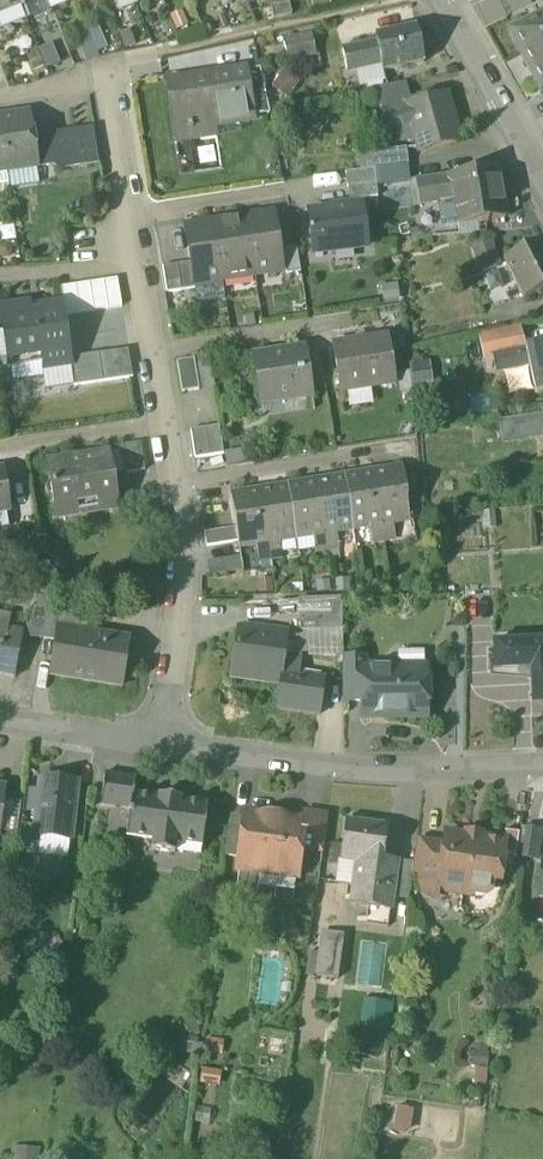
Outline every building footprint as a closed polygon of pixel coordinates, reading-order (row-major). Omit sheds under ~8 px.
[(20,9),(17,0),(0,0),(0,17),(20,9)] [(41,0),(17,0),(20,9),(41,0)] [(45,0),(41,0),(20,9),(26,22),(50,12),(45,0)] [(50,12),(74,2),(73,0),(45,0),(50,12)] [(312,12),(330,8),(329,0),(310,0),(312,12)] [(270,7),(273,21),(278,20),(292,17),(289,3),(270,7)] [(20,9),(0,17),(0,33),(26,22),(20,9)] [(168,17),(174,34),(188,28),(182,11),(168,17)] [(539,96),(542,94),(542,18),(508,36),(539,96)] [(86,31),(88,35),(96,55),(106,51),(96,27),(86,31)] [(382,65),(384,73),(424,65),(415,28),(376,37),(377,44),(382,65)] [(118,35),(125,51),(135,47),(129,31),(118,35)] [(97,59),(96,55),(88,35),(75,40),(85,64),(97,59)] [(284,45),(288,62),(317,55),(313,39),(284,45)] [(343,52),(347,73),(356,71),(382,65),(377,44),(343,52)] [(37,51),(46,71),(59,66),(51,45),(37,51)] [(386,82),(384,73),(382,65),(356,71),(360,88),(386,82)] [(232,75),(238,113),(268,108),(260,70),(232,75)] [(283,70),(271,90),(289,101),(301,82),(283,70)] [(184,106),(189,140),(216,136),(214,123),(239,119),(238,113),(232,75),(167,86),(171,108),(184,106)] [(374,90),(379,109),(410,100),(406,84),(374,90)] [(447,97),(412,106),(407,108),(416,139),(419,153),(459,142),(447,97)] [(396,145),(416,139),(407,108),(412,106),(410,100),(379,109),(382,118),(388,116),(396,145)] [(177,143),(189,140),(184,106),(171,108),(177,143)] [(0,120),(0,131),(7,175),(37,170),(32,141),(28,116),(0,120)] [(53,135),(49,139),(53,168),(59,171),(98,165),(93,128),(53,135)] [(37,170),(53,168),(49,139),(32,141),(37,170)] [(360,171),(373,170),(407,166),(406,151),(359,157),(360,171)] [(409,183),(407,166),(373,170),(376,187),(409,183)] [(461,199),(465,226),(504,220),(496,169),(457,176),(461,199)] [(38,183),(37,170),(7,175),(9,187),(38,183)] [(373,170),(360,171),(345,173),(348,202),(377,199),(376,187),(373,170)] [(7,175),(0,176),(0,188),(9,187),(7,175)] [(416,182),(420,206),(461,199),(457,176),(416,182)] [(362,207),(307,214),(310,233),(308,233),(309,236),(310,236),(312,255),(367,248),(362,207)] [(272,215),(245,220),(253,276),(281,272),(272,215)] [(221,282),(253,276),(245,220),(212,225),(221,282)] [(194,286),(221,282),(212,225),(185,229),(190,264),(194,286)] [(524,301),(542,292),(542,245),(541,242),(504,261),(524,301)] [(472,249),(479,275),(498,270),(491,244),(472,249)] [(282,250),(286,276),(300,274),(296,248),(282,250)] [(190,264),(176,266),(180,293),(194,291),(193,286),(194,286),(190,264)] [(166,295),(180,293),(176,266),(162,268),(166,295)] [(256,278),(257,289),(281,285),(279,274),(256,278)] [(121,309),(117,281),(103,282),(107,311),(121,309)] [(94,313),(107,311),(103,282),(89,285),(94,313)] [(79,316),(94,313),(89,285),(75,287),(79,316)] [(380,287),(381,304),(399,303),(397,286),(380,287)] [(66,318),(79,316),(75,287),(61,289),(66,318)] [(30,312),(29,310),(27,308),(25,307),(23,307),(0,311),(0,320),(2,334),(7,364),(39,359),(41,372),(70,367),(69,361),(60,306),(39,310),(40,313),(31,315),(30,312)] [(524,353),(523,351),(518,327),(476,335),(481,361),(490,360),(524,353)] [(333,346),(341,396),(347,395),(370,391),(395,387),(387,337),(333,346)] [(524,353),(527,370),(534,398),(542,396),(542,347),(523,351),(524,353)] [(279,397),(280,403),(312,398),(304,350),(252,359),(259,400),(279,397)] [(128,352),(98,356),(102,385),(132,380),(128,352)] [(494,377),(527,370),(524,353),(490,360),(493,375),(494,377)] [(98,356),(83,358),(88,387),(102,385),(98,356)] [(74,389),(88,387),(83,358),(69,361),(70,367),(74,388),(74,389)] [(42,380),(41,372),(39,359),(7,364),(10,386),(42,380)] [(207,359),(193,361),(198,392),(212,390),(207,359)] [(182,395),(198,392),(193,361),(177,364),(182,395)] [(408,366),(410,387),(432,386),(429,364),(408,366)] [(41,372),(42,380),(44,393),(74,388),(70,367),(41,372)] [(370,391),(347,395),(349,411),(372,408),(370,391)] [(259,407),(280,403),(279,397),(259,400),(259,407)] [(499,423),(502,445),(542,439),(542,416),(499,423)] [(189,432),(194,461),(223,456),(218,427),(189,432)] [(140,445),(123,448),(127,476),(144,473),(140,445)] [(112,478),(127,476),(123,448),(108,450),(108,455),(112,478)] [(224,455),(226,470),(249,466),(246,452),(224,455)] [(96,506),(98,515),(118,511),(112,478),(108,455),(47,465),(55,513),(96,506)] [(6,516),(12,515),(5,472),(0,473),(0,517),(6,516)] [(401,472),(372,476),(383,543),(393,541),(391,526),(408,523),(405,502),(406,502),(401,472)] [(372,544),(383,543),(372,476),(344,481),(352,532),(370,529),(372,544)] [(334,535),(352,532),(344,481),(315,485),(326,551),(336,550),(334,535)] [(315,553),(326,551),(315,485),(287,490),(295,541),(313,538),(315,553)] [(277,544),(295,541),(287,490),(258,494),(269,561),(279,559),(277,544)] [(259,562),(269,561),(258,494),(229,499),(230,501),(232,515),(234,530),(236,544),(237,550),(256,547),(259,562)] [(56,521),(98,515),(96,506),(55,513),(56,521)] [(0,517),(0,532),(8,531),(6,516),(0,517)] [(203,535),(205,549),(236,544),(234,530),(203,535)] [(315,553),(313,538),(295,541),(297,556),(315,553)] [(206,563),(208,578),(241,572),(239,558),(206,563)] [(31,610),(46,610),(49,591),(35,589),(31,610)] [(464,617),(492,617),(490,594),(464,595),(464,617)] [(298,601),(299,630),(306,629),(341,628),(341,600),(298,601)] [(26,637),(41,640),(46,610),(31,610),(26,637)] [(41,640),(55,642),(57,630),(58,630),(61,610),(46,610),(41,640)] [(8,633),(10,620),(0,618),(0,632),(8,633)] [(232,676),(280,682),(283,661),(286,635),(239,628),(232,676)] [(342,659),(341,628),(306,629),(307,660),(342,659)] [(49,677),(120,689),(128,641),(58,630),(57,630),(55,642),(49,677)] [(8,633),(0,632),(0,677),(14,679),(22,636),(8,633)] [(531,708),(542,708),(542,644),(492,645),(493,674),(529,673),(531,708)] [(397,656),(397,669),(398,669),(398,677),(423,677),(423,655),(397,656)] [(342,704),(363,704),(363,670),(364,670),(364,660),(342,661),(342,704)] [(302,663),(283,661),(280,682),(276,712),(321,718),(326,682),(300,678),(302,663)] [(423,687),(423,677),(398,677),(398,669),(397,669),(364,670),(363,670),(363,704),(363,719),(423,719),(423,709),(429,703),(429,693),(423,687)] [(531,708),(531,718),(542,718),(542,708),(531,708)] [(71,776),(70,785),(76,786),(73,810),(85,811),(89,778),(71,776)] [(100,808),(129,812),(131,796),(133,796),(135,780),(104,776),(100,808)] [(39,838),(70,841),(73,810),(76,786),(70,785),(40,782),(38,800),(31,799),(29,814),(36,814),(35,827),(34,838),(39,838)] [(150,852),(174,855),(175,845),(201,849),(207,806),(181,802),(181,801),(157,798),(157,799),(133,796),(131,796),(129,812),(125,839),(151,842),(150,852)] [(0,807),(0,836),(16,838),(20,806),(0,803),(0,807)] [(257,873),(295,878),(299,851),(303,822),(301,822),(243,815),(243,820),(237,861),(258,864),(257,873)] [(299,851),(321,854),(326,818),(302,815),(301,822),(303,822),(299,851)] [(224,860),(237,861),(243,820),(229,818),(224,860)] [(340,863),(357,865),(382,868),(382,866),(387,828),(345,823),(342,847),(340,863)] [(39,838),(34,838),(35,827),(20,826),(18,855),(37,857),(39,838)] [(516,859),(537,861),(540,833),(520,830),(519,836),(516,859)] [(501,845),(499,861),(516,863),(516,859),(519,836),(502,833),(501,845)] [(473,895),(486,896),(492,889),(493,878),(496,879),(499,861),(501,845),(445,837),(443,849),(439,879),(438,886),(440,888),(444,891),(462,893),(468,889),(473,895)] [(68,860),(70,841),(39,838),(37,857),(68,860)] [(339,867),(340,863),(342,847),(331,845),(328,866),(339,867)] [(414,845),(412,866),(410,875),(418,876),(439,879),(443,849),(414,845)] [(236,871),(257,873),(258,864),(237,861),(236,871)] [(357,865),(340,863),(339,867),(337,886),(354,888),(357,865)] [(408,896),(410,875),(412,866),(396,864),(395,868),(392,894),(408,896)] [(395,868),(382,866),(382,868),(357,865),(354,888),(352,907),(390,911),(391,900),(392,894),(395,868)] [(438,886),(439,879),(418,876),(417,885),(419,896),(431,904),(439,903),(440,888),(438,886)] [(292,898),(293,879),(261,878),(261,897),(292,898)] [(391,900),(407,902),(408,896),(392,894),(391,900)] [(317,979),(336,982),(341,944),(322,942),(317,979)] [(388,1004),(365,1000),(361,1025),(384,1029),(388,1004)] [(488,1054),(469,1052),(467,1066),(486,1068),(488,1054)] [(413,1109),(397,1107),(394,1131),(410,1133),(413,1109)] [(40,1147),(12,1146),(11,1158),(40,1158),(40,1147)]
